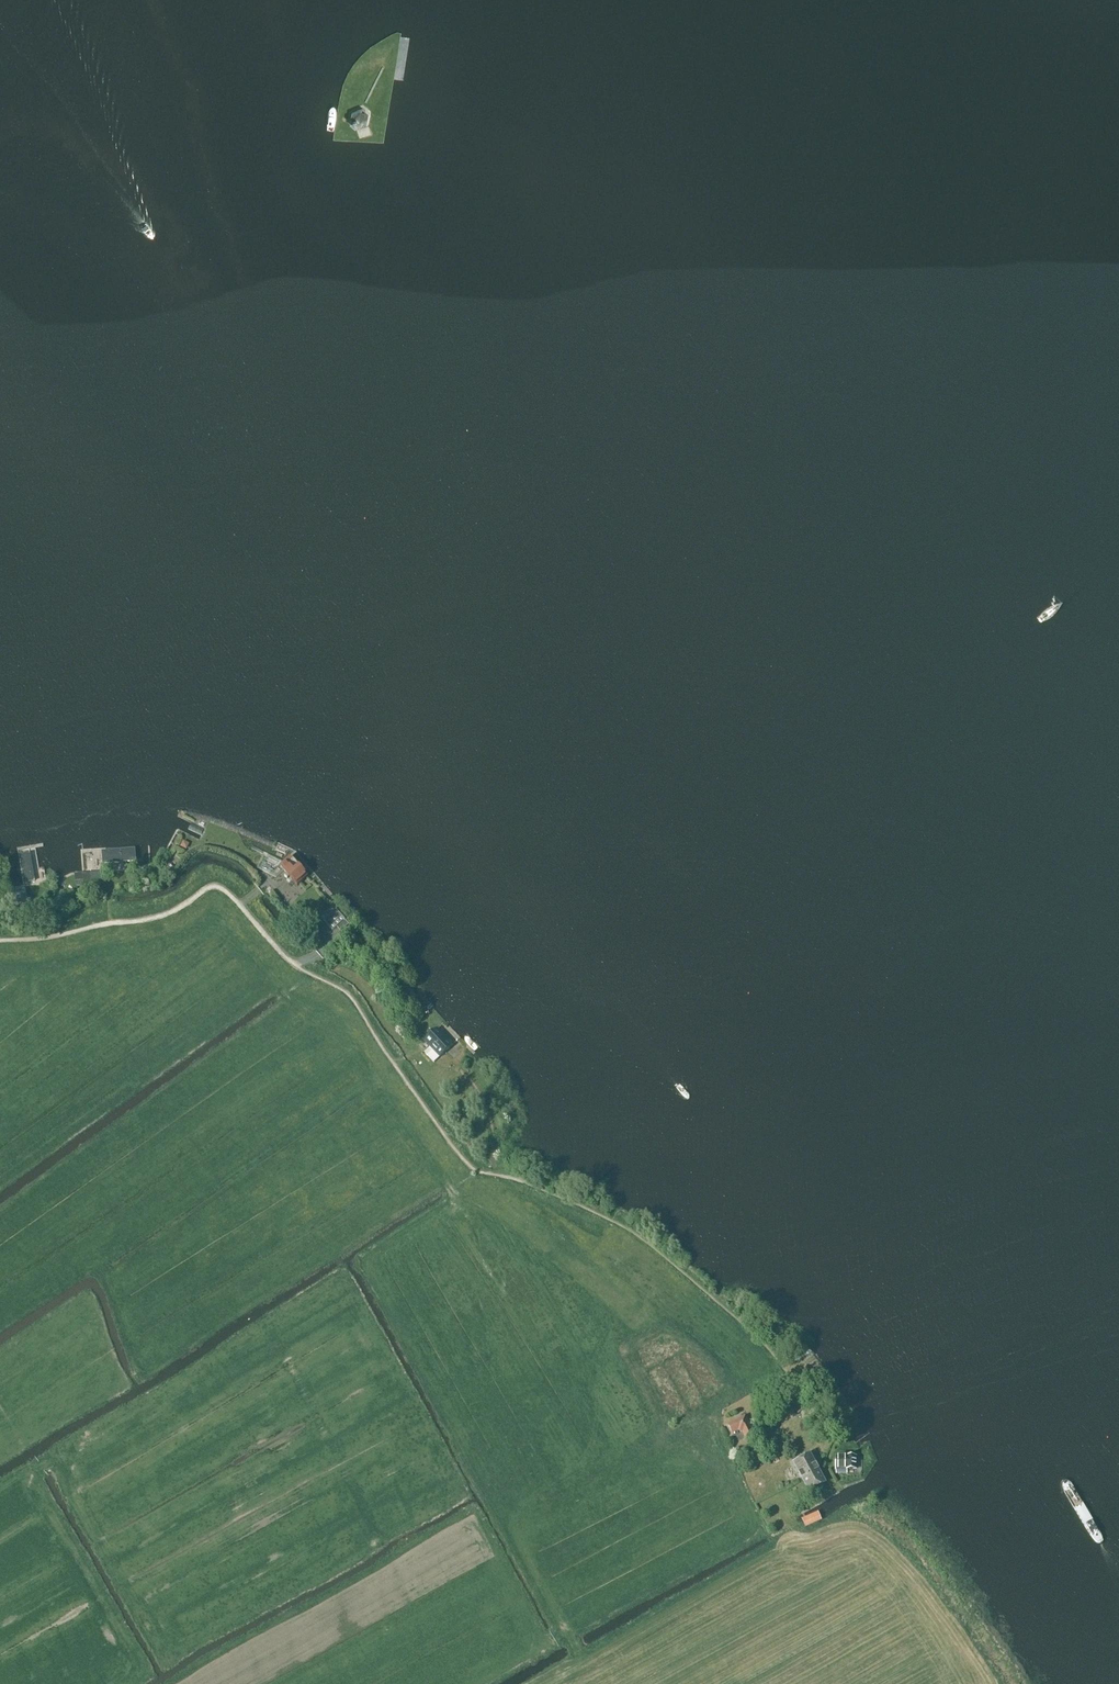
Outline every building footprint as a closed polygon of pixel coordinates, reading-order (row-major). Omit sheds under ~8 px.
[(352,123),(356,126),(359,124),(361,126),(366,125),(367,116),(363,113),(365,111),(362,108),(351,113),(351,118),(353,120),(352,123)] [(42,844),(17,848),(24,886),(48,882),(42,844)] [(147,848),(82,852),(83,872),(149,865),(147,848)] [(294,882),(297,886),(307,877),(290,858),(280,866),(291,879),(288,881),(291,884),(294,882)] [(10,894),(12,905),(20,904),(18,893),(10,894)] [(336,927),(340,931),(348,924),(335,910),(324,921),(332,930),(336,927)] [(414,998),(406,987),(399,991),(407,1003),(414,998)] [(425,1041),(440,1057),(451,1047),(436,1030),(425,1041)] [(802,1400),(792,1406),(797,1414),(807,1409),(802,1400)] [(754,1434),(745,1416),(727,1425),(732,1434),(737,1431),(741,1433),(744,1439),(754,1434)] [(811,1488),(813,1491),(821,1487),(820,1484),(823,1482),(809,1455),(793,1463),(807,1490),(811,1488)] [(836,1458),(836,1471),(856,1470),(856,1458),(836,1458)] [(818,1512),(801,1519),(805,1528),(817,1523),(821,1521),(818,1512)]
